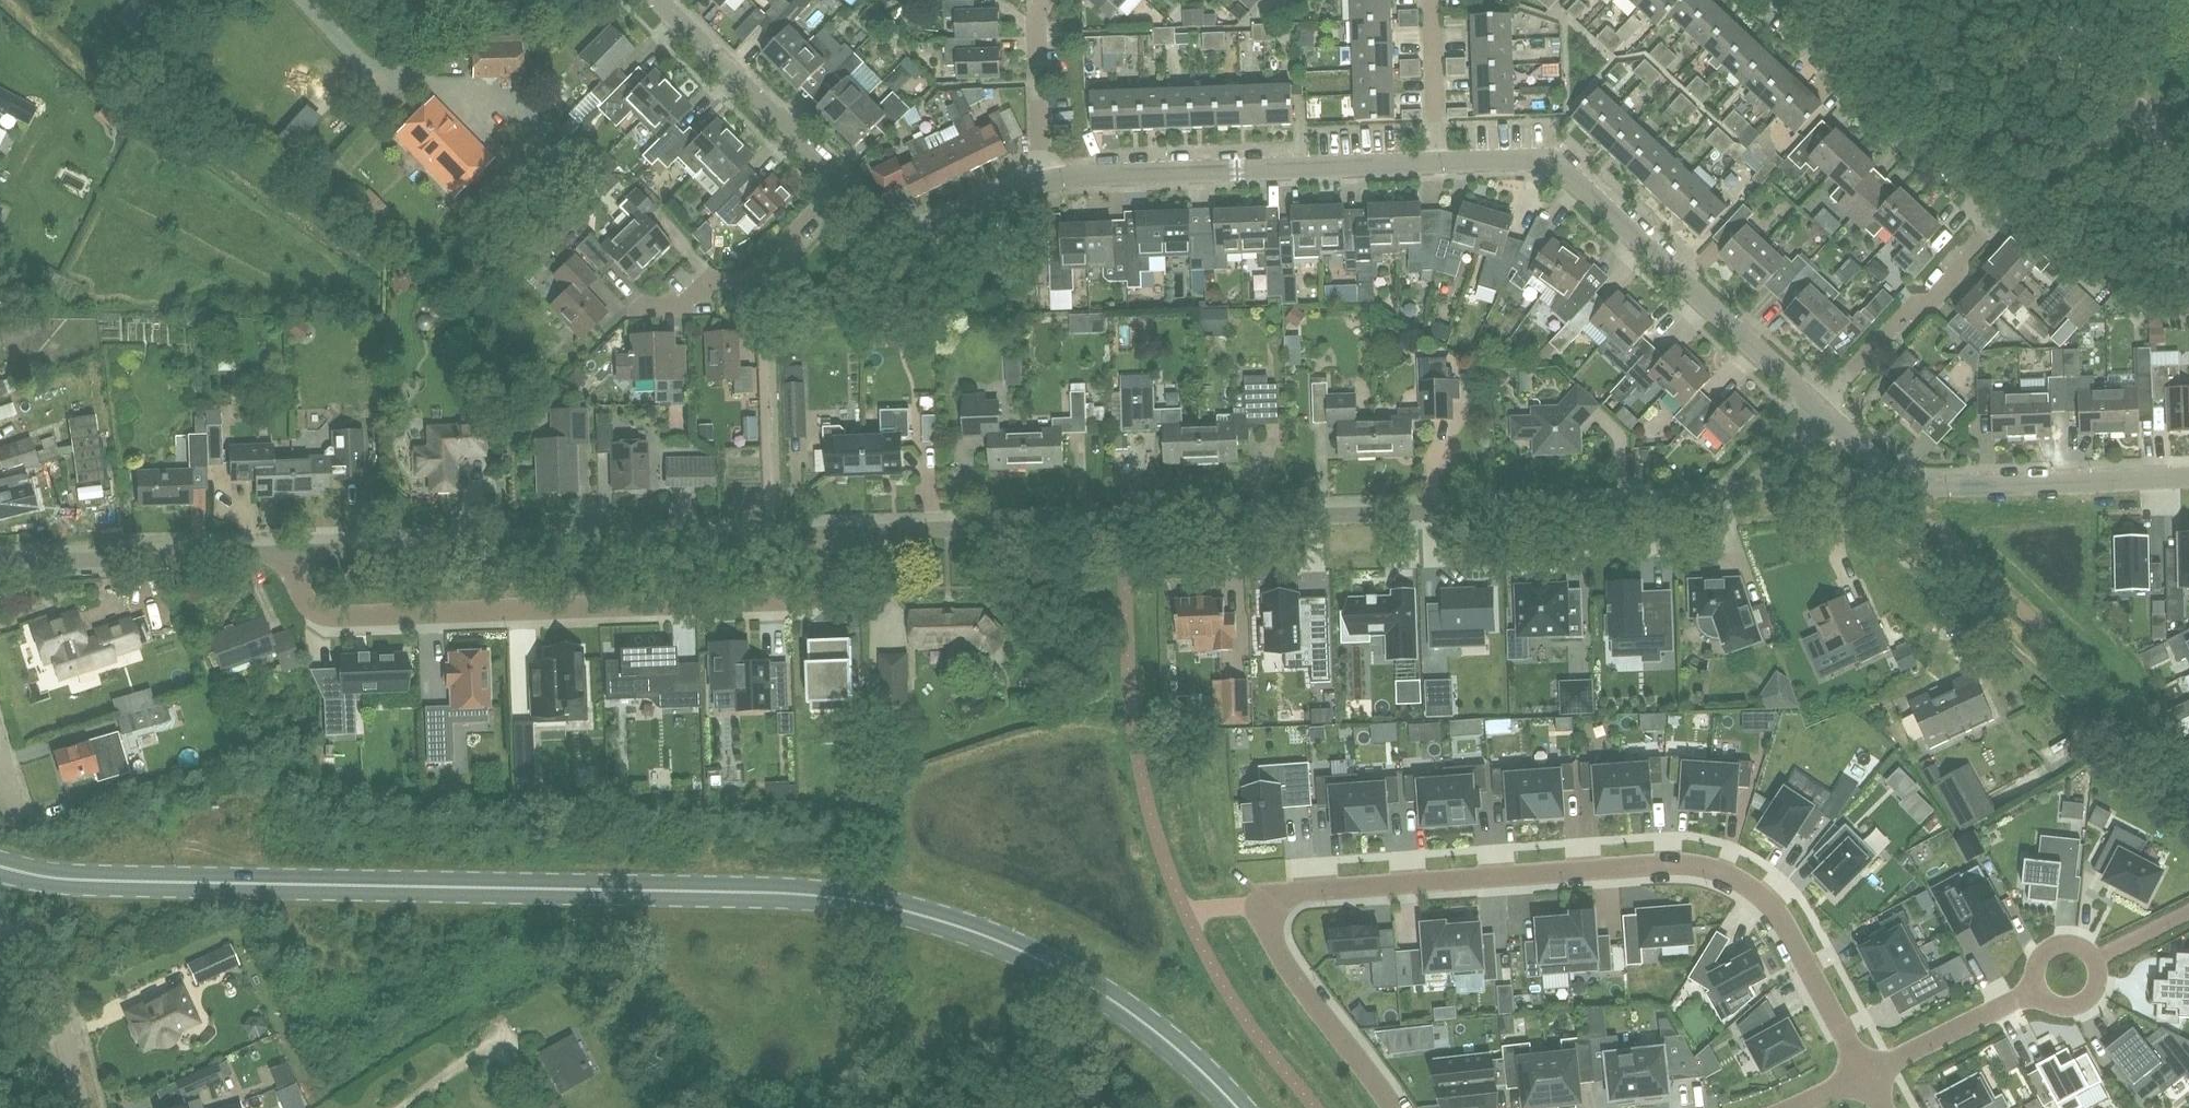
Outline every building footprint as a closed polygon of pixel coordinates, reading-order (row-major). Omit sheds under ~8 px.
[(120,16),(142,35),(165,9),(155,0),(135,0),(120,16)] [(791,4),(776,21),(786,31),(764,54),(782,72),(809,45),(790,26),(814,0),(795,0),(791,4)] [(791,4),(787,0),(767,0),(773,6),(766,14),(768,16),(767,17),(774,23),(776,21),(791,4)] [(974,38),(999,37),(998,11),(975,12),(975,0),(972,0),(944,1),(944,18),(958,18),(958,39),(974,38)] [(1128,0),(1091,0),(1090,1),(1110,19),(1128,0)] [(1258,3),(1255,0),(1241,0),(1252,10),(1258,3)] [(1391,20),(1391,0),(1352,0),(1353,21),(1391,20)] [(1557,1),(1555,0),(1539,0),(1549,10),(1557,1)] [(1587,7),(1580,0),(1578,0),(1567,12),(1576,19),(1587,7)] [(1647,0),(1630,0),(1639,9),(1647,0)] [(1639,9),(1658,26),(1669,14),(1668,14),(1681,0),(1647,0),(1639,9)] [(1712,3),(1709,0),(1681,0),(1668,14),(1669,14),(1686,31),(1712,3)] [(1705,48),(1731,20),(1712,3),(1686,31),(1705,48)] [(768,16),(766,14),(758,7),(734,34),(744,43),(767,17),(768,16)] [(1187,27),(1194,27),(1194,10),(1186,10),(1187,27)] [(1194,10),(1194,27),(1203,27),(1202,10),(1194,10)] [(1399,19),(1419,19),(1419,10),(1399,11),(1399,19)] [(1474,41),(1512,40),(1511,14),(1473,16),(1474,41)] [(1445,26),(1465,25),(1465,16),(1445,17),(1445,26)] [(1419,19),(1399,19),(1400,28),(1419,27),(1419,19)] [(1354,46),(1392,44),(1391,20),(1353,21),(1354,46)] [(1723,65),(1749,37),(1731,20),(1705,48),(1723,65)] [(1253,42),(1264,42),(1264,24),(1253,25),(1253,42)] [(1264,24),(1264,42),(1276,41),(1275,24),(1264,24)] [(602,104),(615,90),(625,80),(614,69),(633,50),(610,26),(579,57),(603,80),(569,114),(580,125),(597,108),(602,104)] [(1605,46),(1616,34),(1608,26),(1596,39),(1605,46)] [(1154,46),(1165,45),(1164,28),(1153,29),(1154,46)] [(1164,28),(1165,45),(1176,45),(1175,28),(1164,28)] [(1204,50),(1215,50),(1214,33),(1203,33),(1204,50)] [(1214,33),(1215,50),(1226,50),(1225,33),(1214,33)] [(1616,34),(1605,46),(1613,54),(1624,41),(1616,34)] [(782,72),(800,90),(822,67),(835,53),(817,36),(809,45),(782,72)] [(835,53),(822,67),(831,76),(843,64),(855,53),(862,46),(852,36),(835,53)] [(1115,37),(1115,54),(1126,53),(1126,36),(1115,37)] [(1104,54),(1115,54),(1115,37),(1103,37),(1104,54)] [(1741,82),(1767,54),(1749,37),(1723,65),(1741,82)] [(974,38),(958,39),(945,39),(946,66),(959,66),(960,78),(1000,77),(999,50),(974,51),(974,38)] [(473,77),(523,76),(522,39),(473,40),(473,77)] [(1474,66),(1513,65),(1512,40),(1474,41),(1474,66)] [(1658,62),(1670,50),(1662,42),(1650,55),(1658,62)] [(1355,71),(1393,69),(1392,44),(1354,46),(1355,71)] [(1670,50),(1658,62),(1666,70),(1678,57),(1670,50)] [(837,127),(868,96),(849,78),(865,62),(855,53),(843,64),(831,76),(825,82),(835,92),(818,108),(837,127)] [(1760,99),(1786,71),(1767,54),(1741,82),(1760,99)] [(916,79),(923,72),(908,57),(901,64),(916,79)] [(1447,67),(1467,67),(1466,58),(1447,59),(1447,67)] [(1401,69),(1421,68),(1421,60),(1401,61),(1401,69)] [(1642,80),(1654,67),(1645,60),(1634,72),(1642,80)] [(1475,91),(1514,90),(1513,65),(1474,66),(1475,91)] [(1467,67),(1447,67),(1447,76),(1467,75),(1467,67)] [(1654,67),(1642,80),(1650,87),(1662,75),(1654,67)] [(1421,68),(1401,69),(1401,78),(1421,77),(1421,68)] [(1356,96),(1394,94),(1393,69),(1355,71),(1356,96)] [(642,120),(672,89),(654,70),(624,99),(615,90),(602,104),(597,108),(616,127),(632,111),(642,120)] [(1778,116),(1804,88),(1786,71),(1760,99),(1778,116)] [(1268,125),(1293,124),(1292,86),(1280,86),(1280,75),(1267,75),(1267,87),(1266,87),(1268,125)] [(1695,96),(1706,84),(1698,76),(1687,89),(1695,96)] [(1706,84),(1695,96),(1703,104),(1714,91),(1706,84)] [(1243,126),(1268,125),(1266,87),(1241,88),(1243,126)] [(1193,128),(1218,127),(1216,88),(1192,89),(1193,128)] [(1218,127),(1243,126),(1241,88),(1216,88),(1218,127)] [(1804,88),(1778,116),(1797,133),(1823,105),(1804,88)] [(0,89),(0,113),(1,110),(28,124),(36,108),(0,89)] [(658,159),(676,141),(667,132),(691,107),(672,89),(642,120),(660,138),(642,156),(651,165),(658,159)] [(1168,128),(1193,128),(1192,89),(1167,90),(1168,128)] [(1591,135),(1617,107),(1598,89),(1572,117),(1591,135)] [(962,117),(985,164),(1008,153),(1000,137),(1011,132),(1001,110),(989,115),(992,121),(977,128),(970,114),(973,112),(962,90),(948,91),(955,104),(962,117)] [(1143,129),(1168,128),(1167,90),(1142,91),(1143,129)] [(1514,90),(1475,91),(1476,117),(1515,116),(1514,90)] [(868,96),(837,127),(856,146),(877,126),(886,135),(911,109),(894,91),(878,107),(868,96)] [(1118,130),(1143,129),(1142,91),(1117,92),(1118,130)] [(1093,131),(1118,130),(1117,92),(1091,93),(1093,131)] [(1394,94),(1356,96),(1357,121),(1395,120),(1394,94)] [(1679,114),(1690,101),(1682,94),(1670,106),(1679,114)] [(456,196),(493,159),(433,98),(396,134),(456,196)] [(1327,118),(1328,100),(1313,100),(1312,117),(1327,118)] [(1690,101),(1679,114),(1687,121),(1698,109),(1690,101)] [(955,104),(947,108),(954,120),(962,117),(955,104)] [(1610,152),(1636,124),(1617,107),(1591,135),(1610,152)] [(1449,118),(1469,117),(1468,108),(1449,109),(1449,118)] [(1403,120),(1423,119),(1422,110),(1403,111),(1403,120)] [(1731,130),(1743,118),(1735,110),(1723,123),(1731,130)] [(946,143),(962,175),(985,164),(962,117),(954,120),(961,136),(946,143)] [(1743,118),(1731,130),(1739,138),(1751,125),(1743,118)] [(703,169),(734,138),(716,120),(692,144),(682,134),(676,141),(658,159),(667,169),(676,160),(693,178),(703,169)] [(1628,169),(1654,141),(1636,124),(1610,152),(1628,169)] [(1715,148),(1727,135),(1719,128),(1707,140),(1715,148)] [(578,129),(569,137),(595,166),(606,156),(578,129)] [(1830,176),(1856,148),(1837,130),(1819,150),(1806,138),(1788,158),(1801,170),(1807,164),(1815,172),(1820,167),(1830,176)] [(916,139),(939,186),(962,175),(946,143),(932,151),(924,135),(916,139)] [(1727,135),(1715,148),(1723,155),(1735,143),(1727,135)] [(722,206),(738,190),(729,181),(753,157),(734,138),(703,169),(722,187),(704,205),(713,215),(715,213),(722,206)] [(939,186),(916,139),(908,143),(916,158),(901,165),(897,157),(873,169),(885,193),(908,182),(916,198),(939,186)] [(1646,186),(1672,158),(1654,141),(1628,169),(1646,186)] [(1870,198),(1887,180),(1874,168),(1875,166),(1856,148),(1830,176),(1841,186),(1831,197),(1839,205),(1852,217),(1870,198)] [(1753,178),(1761,186),(1772,174),(1764,167),(1750,153),(1743,160),(1757,173),(1753,178)] [(1776,153),(1764,167),(1772,174),(1784,161),(1776,153)] [(1664,203),(1690,175),(1672,158),(1646,186),(1664,203)] [(722,206),(715,213),(727,226),(735,226),(738,223),(739,223),(748,214),(759,225),(790,195),(771,175),(747,199),(738,190),(722,206)] [(1683,220),(1709,192),(1690,175),(1664,203),(1683,220)] [(1900,191),(1888,179),(1887,180),(1870,198),(1852,217),(1875,238),(1885,227),(1894,236),(1920,208),(1901,190),(1900,191)] [(637,190),(619,206),(631,219),(620,229),(651,261),(670,243),(646,218),(656,209),(637,190)] [(1709,192),(1683,220),(1701,237),(1727,209),(1709,192)] [(1434,271),(1439,234),(1422,234),(1421,203),(1396,204),(1397,248),(1409,248),(1410,273),(1423,273),(1423,271),(1434,271)] [(1359,273),(1360,302),(1375,301),(1374,278),(1378,278),(1378,263),(1384,262),(1383,254),(1398,254),(1397,248),(1396,204),(1370,205),(1371,236),(1358,236),(1360,273),(1359,273)] [(1477,253),(1490,211),(1465,204),(1455,238),(1439,234),(1434,271),(1457,277),(1466,249),(1477,253)] [(1283,275),(1280,219),(1280,206),(1267,205),(1267,209),(1241,210),(1243,253),(1257,253),(1257,268),(1269,267),(1269,268),(1282,267),(1282,275),(1283,275)] [(1740,273),(1766,245),(1757,236),(1761,232),(1748,220),(1754,214),(1744,205),(1726,224),(1739,236),(1721,256),(1740,273)] [(1360,273),(1358,236),(1345,237),(1344,206),(1319,207),(1320,251),(1321,251),(1336,250),(1336,256),(1346,255),(1346,274),(1347,273),(1359,273),(1360,273)] [(1321,257),(1321,251),(1320,251),(1319,207),(1293,208),(1294,219),(1280,219),(1283,275),(1295,275),(1296,258),(1321,257)] [(1920,208),(1894,236),(1905,246),(1893,260),(1914,280),(1934,257),(1923,247),(1941,227),(1920,208)] [(1228,254),(1243,253),(1241,210),(1216,211),(1217,235),(1204,235),(1205,270),(1206,279),(1215,279),(1215,270),(1229,269),(1228,254)] [(1490,211),(1477,253),(1488,256),(1479,286),(1501,293),(1516,262),(1502,258),(1514,218),(1490,211)] [(1205,270),(1204,235),(1191,235),(1190,212),(1165,213),(1166,256),(1191,255),(1192,270),(1193,270),(1193,290),(1206,290),(1206,279),(1205,270)] [(1151,257),(1166,256),(1165,213),(1139,213),(1140,235),(1127,236),(1127,247),(1128,282),(1128,288),(1142,288),(1142,272),(1151,272),(1151,257)] [(1115,282),(1128,282),(1127,247),(1114,247),(1113,223),(1088,224),(1089,268),(1103,267),(1104,277),(1108,281),(1115,281),(1115,282)] [(1074,268),(1089,268),(1088,224),(1062,225),(1063,244),(1050,244),(1051,292),(1065,291),(1075,291),(1074,268)] [(632,279),(651,261),(620,229),(602,247),(590,235),(577,247),(595,267),(608,255),(632,279)] [(2001,250),(2027,275),(2035,267),(2042,273),(2052,263),(2018,231),(2001,250)] [(1549,286),(1575,250),(1562,241),(1560,244),(1553,239),(1536,263),(1521,252),(1513,268),(1518,272),(1511,282),(1523,291),(1528,285),(1542,295),(1548,286),(1549,286)] [(1791,283),(1808,264),(1799,255),(1792,262),(1780,250),(1776,254),(1766,245),(1740,273),(1760,291),(1778,272),(1791,283)] [(1577,314),(1577,315),(1597,293),(1588,285),(1589,283),(1584,279),(1593,267),(1585,262),(1587,259),(1575,250),(1549,286),(1557,292),(1550,309),(1567,325),(1577,314)] [(1990,274),(2017,299),(2018,299),(2027,289),(2020,283),(2027,275),(2001,250),(1983,269),(1990,275),(1990,274)] [(581,337),(607,313),(584,289),(595,279),(574,256),(555,275),(568,289),(551,306),(581,337)] [(1804,333),(1831,305),(1830,304),(1840,293),(1808,264),(1791,283),(1803,295),(1785,315),(1804,333)] [(2015,316),(2024,305),(2018,299),(2017,299),(1990,274),(1990,275),(1979,286),(1975,283),(1969,289),(2000,317),(2008,309),(2015,316)] [(2055,329),(2066,316),(2087,294),(2077,285),(2066,297),(2063,301),(2064,301),(2049,317),(2048,316),(2045,320),(2055,329)] [(2063,301),(2066,297),(2056,288),(2039,308),(2048,316),(2049,317),(2064,301),(2063,301)] [(1960,336),(1979,354),(1999,332),(1992,325),(2000,317),(1969,289),(1963,295),(1968,299),(1956,311),(1970,325),(1960,336)] [(1888,307),(1895,300),(1883,290),(1877,297),(1888,307)] [(1609,338),(1639,306),(1628,295),(1625,298),(1619,291),(1591,321),(1609,338)] [(2060,347),(2078,328),(2080,330),(2100,306),(2087,294),(2066,316),(2069,319),(2050,339),(2060,347)] [(1831,305),(1804,333),(1824,351),(1842,331),(1855,343),(1873,324),(1860,312),(1853,318),(1844,310),(1840,314),(1831,305)] [(1628,375),(1654,347),(1643,337),(1655,325),(1648,319),(1650,316),(1639,306),(1609,338),(1627,354),(1617,365),(1628,375)] [(1228,310),(1201,310),(1200,331),(1228,331),(1228,310)] [(1588,325),(1577,315),(1577,314),(1567,325),(1550,343),(1538,355),(1544,361),(1556,348),(1562,354),(1588,325)] [(739,368),(737,332),(706,334),(708,381),(734,379),(734,394),(753,394),(752,367),(739,368)] [(673,376),(672,335),(632,337),(633,352),(628,352),(628,357),(617,357),(618,379),(634,378),(634,380),(654,380),(655,403),(671,402),(671,406),(687,405),(686,376),(673,376)] [(1485,370),(1495,355),(1480,344),(1469,360),(1485,370)] [(1666,392),(1697,359),(1685,349),(1683,351),(1676,345),(1665,358),(1654,347),(1628,375),(1611,394),(1622,404),(1638,386),(1646,393),(1657,382),(1666,392)] [(2066,406),(2064,377),(2062,349),(2051,349),(2053,378),(2049,378),(2049,392),(2022,393),(2023,437),(2052,436),(2050,406),(2066,406)] [(1902,417),(1938,378),(1926,368),(1920,374),(1913,367),(1919,361),(1907,350),(1889,370),(1901,380),(1883,399),(1902,417)] [(2153,402),(2153,400),(2152,374),(2151,352),(2142,353),(2143,374),(2136,374),(2137,389),(2109,390),(2110,434),(2139,433),(2138,403),(2153,402)] [(2181,389),(2180,365),(2157,366),(2157,352),(2151,352),(2152,374),(2153,400),(2168,400),(2170,431),(2188,431),(2188,389),(2181,389)] [(1686,428),(1705,408),(1694,398),(1712,378),(1705,372),(1708,369),(1697,359),(1666,392),(1684,408),(1675,418),(1686,428)] [(804,383),(803,366),(784,366),(785,384),(783,384),(786,439),(808,438),(805,383),(804,383)] [(1202,461),(1201,425),(1182,426),(1182,410),(1154,410),(1153,374),(1122,375),(1124,430),(1165,429),(1166,462),(1202,461)] [(1217,414),(1218,425),(1201,425),(1202,461),(1238,460),(1237,442),(1250,441),(1249,427),(1262,427),(1260,375),(1245,376),(1246,394),(1234,394),(1235,414),(1217,414)] [(2110,434),(2109,390),(2096,390),(2095,376),(2083,376),(2064,377),(2066,406),(2081,405),(2082,435),(2110,434)] [(1938,378),(1902,417),(1920,434),(1938,415),(1950,425),(1968,406),(1938,378)] [(1377,455),(1376,419),(1357,420),(1356,395),(1328,396),(1328,379),(1322,379),(1322,384),(1313,384),(1314,423),(1329,423),(1329,424),(1340,424),(1341,457),(1377,455)] [(1411,422),(1454,420),(1454,398),(1461,398),(1461,379),(1417,381),(1418,408),(1399,408),(1399,419),(1376,419),(1377,455),(1412,454),(1411,422)] [(2023,437),(2022,393),(1994,394),(1993,380),(1977,381),(1978,409),(1994,408),(1995,438),(2023,437)] [(1600,406),(1578,386),(1560,405),(1561,405),(1561,409),(1532,410),(1532,416),(1510,417),(1511,441),(1536,440),(1537,453),(1579,451),(1578,426),(1582,426),(1600,406)] [(1026,431),(1027,467),(1063,466),(1062,432),(1088,431),(1087,421),(1104,420),(1104,407),(1094,407),(1094,403),(1087,403),(1086,391),(1071,392),(1072,418),(1053,419),(1053,430),(1026,431)] [(1027,467),(1026,431),(1002,432),(1000,400),(986,400),(986,393),(961,394),(963,438),(991,438),(992,468),(1027,467)] [(1686,428),(1680,435),(1684,439),(1690,432),(1698,439),(1709,427),(1727,445),(1756,414),(1735,395),(1715,417),(1705,408),(1686,428)] [(207,433),(208,466),(222,466),(222,464),(222,432),(220,409),(207,410),(207,413),(207,433)] [(539,492),(579,490),(577,444),(589,443),(588,409),(552,410),(553,439),(537,439),(539,492)] [(935,415),(923,416),(924,442),(936,441),(935,415)] [(865,436),(866,472),(901,471),(900,426),(895,422),(886,422),(881,427),(882,436),(865,436)] [(456,489),(454,461),(457,460),(462,455),(486,454),(484,423),(458,424),(458,427),(430,428),(431,448),(417,449),(417,474),(431,473),(432,490),(456,489)] [(614,442),(613,423),(597,424),(598,453),(613,452),(614,489),(649,488),(647,441),(614,442)] [(866,472),(865,436),(847,437),(847,431),(842,426),(824,427),(825,441),(829,441),(830,473),(866,472)] [(15,428),(0,433),(0,462),(5,476),(38,465),(60,457),(57,445),(56,445),(52,436),(41,440),(44,449),(34,453),(29,438),(20,441),(15,428)] [(292,459),(294,495),(329,493),(328,475),(346,475),(347,476),(363,476),(362,432),(334,432),(335,448),(329,448),(324,458),(292,459)] [(208,466),(207,433),(187,434),(189,467),(207,466),(208,466)] [(1127,435),(1124,436),(1113,436),(1113,451),(1127,450),(1127,435)] [(294,495),(292,459),(274,459),(273,445),(231,447),(232,480),(258,479),(258,496),(294,495)] [(716,488),(715,456),(665,457),(666,487),(716,488)] [(749,462),(749,491),(758,491),(758,462),(749,462)] [(140,505),(192,503),(191,471),(138,472),(140,505)] [(36,510),(30,484),(0,492),(0,519),(36,510)] [(2149,564),(2149,536),(2147,536),(2147,538),(2116,538),(2116,537),(2115,537),(2115,592),(2117,592),(2117,588),(2132,588),(2132,592),(2133,592),(2133,590),(2148,590),(2148,591),(2150,591),(2150,590),(2162,590),(2161,564),(2149,564)] [(2167,599),(2184,599),(2184,589),(2188,589),(2188,537),(2181,537),(2182,570),(2167,570),(2167,599)] [(1692,617),(1698,617),(1698,620),(1698,622),(1699,626),(1700,629),(1702,632),(1704,633),(1707,635),(1708,636),(1711,638),(1715,639),(1717,639),(1718,639),(1722,638),(1723,642),(1727,652),(1744,647),(1761,641),(1746,599),(1740,579),(1724,580),(1690,581),(1692,617)] [(1606,636),(1611,636),(1611,641),(1642,640),(1643,662),(1661,661),(1659,612),(1643,612),(1642,583),(1609,584),(1610,616),(1606,616),(1606,636)] [(1583,598),(1566,599),(1566,586),(1549,586),(1547,586),(1547,589),(1538,590),(1538,586),(1536,586),(1536,587),(1518,587),(1520,635),(1566,634),(1566,638),(1584,637),(1583,598)] [(1413,591),(1394,591),(1394,598),(1350,600),(1351,612),(1342,612),(1343,643),(1370,642),(1370,634),(1388,633),(1389,659),(1416,658),(1414,613),(1413,591)] [(1429,612),(1431,648),(1462,647),(1461,629),(1475,629),(1475,628),(1493,628),(1493,610),(1493,591),(1443,593),(1444,611),(1429,612)] [(1265,625),(1259,626),(1260,647),(1266,646),(1266,651),(1285,650),(1301,649),(1301,648),(1310,647),(1311,668),(1311,683),(1331,682),(1329,618),(1309,619),(1309,621),(1300,621),(1299,598),(1299,595),(1264,596),(1265,625)] [(1850,610),(1844,597),(1812,612),(1831,652),(1851,642),(1861,663),(1891,649),(1869,601),(1850,610)] [(1178,640),(1219,638),(1220,651),(1233,650),(1232,639),(1237,639),(1236,614),(1225,615),(1224,600),(1212,600),(1212,598),(1176,599),(1178,640)] [(993,652),(1002,643),(1002,630),(982,612),(912,614),(913,645),(970,644),(980,653),(993,652)] [(85,643),(75,613),(34,627),(45,662),(53,659),(60,679),(108,663),(106,656),(139,645),(130,620),(97,631),(99,638),(85,643)] [(288,629),(270,635),(264,618),(210,638),(214,652),(209,654),(214,667),(219,665),(222,671),(274,652),(282,673),(302,666),(288,629)] [(2167,641),(2166,628),(2153,628),(2153,641),(2167,641)] [(2168,641),(2179,662),(2188,658),(2188,661),(2188,630),(2168,641)] [(809,697),(814,697),(853,696),(851,639),(810,641),(811,663),(808,663),(809,697)] [(739,694),(740,705),(740,711),(789,709),(787,664),(771,664),(753,665),(753,662),(747,662),(746,643),(711,644),(712,656),(707,657),(708,675),(712,675),(713,694),(739,694)] [(676,664),(676,652),(675,651),(675,650),(675,649),(674,649),(674,648),(673,648),(672,648),(671,648),(659,648),(659,646),(630,647),(630,649),(620,650),(620,660),(605,661),(607,700),(635,699),(635,694),(673,693),(673,708),(690,708),(692,708),(691,687),(690,687),(690,688),(673,689),(673,671),(676,671),(676,664)] [(532,723),(566,722),(566,703),(587,702),(585,666),(582,666),(581,649),(568,649),(546,650),(546,665),(530,666),(532,721),(532,723)] [(492,707),(490,653),(454,654),(454,665),(450,665),(450,687),(455,686),(456,709),(492,707)] [(883,712),(908,712),(907,655),(881,656),(883,712)] [(405,689),(403,656),(341,658),(342,691),(405,689)] [(1769,709),(1788,709),(1800,708),(1790,680),(1777,671),(1757,701),(1769,709)] [(1907,694),(1928,684),(1923,674),(1903,683),(1907,694)] [(1930,745),(1991,717),(1971,674),(1911,702),(1930,745)] [(1594,713),(1593,679),(1559,681),(1561,715),(1594,713)] [(1223,681),(1225,724),(1249,723),(1247,680),(1223,681)] [(1453,680),(1428,680),(1430,718),(1454,717),(1453,680)] [(1421,681),(1397,682),(1398,704),(1421,703),(1421,681)] [(150,689),(137,693),(143,710),(155,706),(150,689)] [(325,735),(346,735),(344,700),(324,700),(325,735)] [(143,710),(117,718),(122,735),(171,721),(166,703),(155,706),(143,710)] [(447,707),(426,708),(428,762),(449,761),(448,727),(447,708),(447,707)] [(1313,724),(1333,723),(1332,710),(1312,711),(1313,724)] [(1773,732),(1778,713),(1763,713),(1763,732),(1773,732)] [(1666,730),(1666,714),(1654,714),(1655,731),(1666,730)] [(1483,736),(1482,720),(1472,720),(1473,736),(1483,736)] [(1487,734),(1496,733),(1495,722),(1486,722),(1487,734)] [(57,754),(56,754),(64,781),(95,772),(97,781),(129,772),(121,747),(117,733),(106,736),(87,742),(88,745),(74,749),(57,754)] [(476,782),(476,742),(458,742),(458,764),(436,764),(436,783),(476,782)] [(533,782),(532,747),(513,748),(515,783),(533,782)] [(1670,783),(1683,784),(1681,810),(1708,812),(1712,759),(1671,757),(1670,783)] [(1652,811),(1650,785),(1663,784),(1661,758),(1621,761),(1625,813),(1652,811)] [(1712,759),(1708,812),(1736,813),(1738,787),(1751,788),(1752,762),(1712,759)] [(1625,813),(1621,761),(1581,764),(1582,790),(1596,789),(1597,815),(1625,813)] [(1247,806),(1244,807),(1245,823),(1248,823),(1249,841),(1284,838),(1282,807),(1312,805),(1309,764),(1278,766),(1280,786),(1260,787),(1245,788),(1247,806)] [(1564,817),(1562,791),(1575,790),(1573,764),(1532,767),(1532,772),(1534,772),(1537,819),(1564,817)] [(1481,808),(1480,793),(1487,792),(1485,765),(1444,768),(1444,774),(1445,773),(1449,826),(1477,824),(1475,808),(1481,808)] [(1959,830),(1991,813),(1965,767),(1933,784),(1959,830)] [(1537,819),(1534,772),(1532,772),(1508,774),(1508,769),(1493,770),(1495,796),(1508,795),(1510,821),(1537,819)] [(1887,783),(1904,800),(1906,802),(1915,792),(1919,789),(1900,770),(1887,783)] [(1449,826),(1445,773),(1444,774),(1405,776),(1407,803),(1420,802),(1422,828),(1449,826)] [(1334,834),(1361,832),(1357,780),(1359,780),(1358,775),(1316,778),(1319,809),(1332,808),(1334,834)] [(1361,832),(1389,830),(1387,804),(1400,803),(1398,777),(1359,780),(1357,780),(1361,832)] [(1812,807),(1785,789),(1759,829),(1771,837),(1769,840),(1783,849),(1785,846),(1787,847),(1796,833),(1807,840),(1824,814),(1812,806),(1812,807)] [(2104,829),(2111,813),(2097,806),(2089,822),(2104,829)] [(1846,825),(1828,844),(1837,853),(1824,866),(1815,875),(1818,877),(1815,880),(1827,893),(1830,890),(1837,896),(1877,856),(1846,825)] [(2119,888),(2147,903),(2163,872),(2139,860),(2148,842),(2117,826),(2094,870),(2107,877),(2105,881),(2109,883),(2119,888)] [(1968,860),(1983,851),(1974,834),(1959,842),(1968,860)] [(2081,840),(2054,837),(2052,863),(2025,860),(2022,885),(2030,885),(2028,901),(2058,904),(2061,876),(2077,878),(2081,840)] [(1959,877),(1933,890),(1946,913),(1957,934),(1971,926),(1981,945),(2012,928),(1987,882),(1967,893),(1959,877)] [(1625,936),(1627,966),(1643,965),(1642,947),(1693,944),(1690,907),(1638,911),(1640,935),(1625,936)] [(1566,918),(1570,973),(1600,970),(1600,972),(1614,971),(1612,945),(1599,946),(1596,911),(1572,913),(1572,917),(1566,918)] [(1873,974),(1919,949),(1907,926),(1911,924),(1904,911),(1881,924),(1884,930),(1871,938),(1874,942),(1860,950),(1873,974)] [(1566,918),(1558,918),(1557,914),(1542,915),(1543,919),(1538,920),(1540,950),(1527,951),(1529,977),(1543,976),(1543,975),(1570,973),(1566,918)] [(1462,926),(1452,926),(1455,977),(1485,974),(1485,981),(1499,980),(1497,954),(1484,955),(1482,924),(1477,924),(1477,920),(1462,921),(1462,926)] [(1455,977),(1452,926),(1447,927),(1447,922),(1423,924),(1426,959),(1413,960),(1415,986),(1427,985),(1427,973),(1453,971),(1454,977),(1455,977)] [(1396,948),(1381,949),(1379,927),(1330,931),(1330,935),(1328,935),(1329,950),(1331,950),(1332,954),(1339,953),(1339,964),(1372,962),(1374,989),(1399,987),(1396,948)] [(197,985),(239,965),(230,946),(188,965),(197,985)] [(1931,972),(1919,949),(1873,974),(1886,998),(1909,986),(1919,1005),(1949,989),(1938,968),(1931,972)] [(1724,1001),(1726,999),(1735,1015),(1756,996),(1751,986),(1767,978),(1753,953),(1725,968),(1703,955),(1689,978),(1711,991),(1717,988),(1724,1001)] [(2153,1004),(2167,1005),(2167,1010),(2180,1011),(2180,1018),(2188,1018),(2188,954),(2177,954),(2177,959),(2176,972),(2169,972),(2168,981),(2154,981),(2153,1004)] [(172,1042),(174,1040),(175,1039),(175,1037),(176,1035),(176,1033),(176,1031),(196,1022),(182,990),(130,1014),(134,1023),(134,1024),(133,1025),(133,1026),(133,1028),(133,1029),(133,1030),(133,1031),(134,1032),(135,1034),(136,1035),(137,1035),(139,1037),(141,1037),(145,1046),(155,1041),(156,1043),(158,1044),(160,1045),(162,1045),(164,1045),(166,1045),(167,1045),(169,1044),(171,1043),(172,1042)] [(1763,1005),(1738,1027),(1763,1073),(1805,1050),(1789,1021),(1781,1026),(1776,1028),(1763,1005)] [(1435,1021),(1457,1019),(1456,1007),(1434,1009),(1435,1021)] [(2177,1064),(2188,1079),(2188,1041),(2162,1028),(2145,1042),(2134,1028),(2106,1050),(2115,1061),(2114,1062),(2116,1064),(2114,1066),(2142,1102),(2159,1088),(2154,1082),(2177,1064)] [(1417,1050),(1415,1029),(1377,1033),(1392,1053),(1417,1050)] [(1695,1058),(1683,1035),(1661,1038),(1662,1049),(1635,1051),(1640,1097),(1646,1097),(1646,1101),(1663,1099),(1663,1095),(1669,1094),(1667,1081),(1705,1077),(1699,1066),(1695,1058)] [(559,1094),(593,1076),(572,1036),(538,1054),(559,1094)] [(1618,1036),(1590,1039),(1593,1065),(1608,1063),(1612,1100),(1618,1100),(1618,1104),(1635,1102),(1635,1098),(1640,1097),(1635,1051),(1634,1044),(1619,1046),(1618,1036)] [(1563,1053),(1547,1055),(1553,1107),(1559,1106),(1559,1107),(1576,1107),(1576,1104),(1581,1104),(1577,1067),(1593,1065),(1589,1037),(1561,1040),(1563,1053)] [(2006,1040),(1995,1046),(1999,1054),(2010,1048),(2006,1040)] [(1502,1047),(1504,1059),(1505,1070),(1505,1073),(1520,1071),(1525,1107),(1548,1107),(1547,1107),(1553,1107),(1547,1055),(1532,1057),(1531,1043),(1502,1047)] [(1709,1045),(1695,1058),(1699,1066),(1714,1053),(1709,1045)] [(2035,1064),(2059,1107),(2076,1107),(2082,1105),(2076,1093),(2101,1080),(2086,1052),(2061,1065),(2055,1054),(2035,1064)] [(1504,1059),(1467,1063),(1469,1078),(1443,1081),(1446,1107),(1495,1107),(1493,1087),(1507,1086),(1505,1073),(1505,1070),(1504,1059)] [(182,1098),(223,1080),(216,1064),(175,1082),(182,1098)] [(1939,1096),(1943,1105),(1939,1107),(1940,1107),(2009,1107),(2003,1095),(1996,1099),(1982,1073),(1939,1096)] [(2042,1107),(2038,1099),(2025,1106),(2026,1107),(2040,1107),(2042,1107)]
